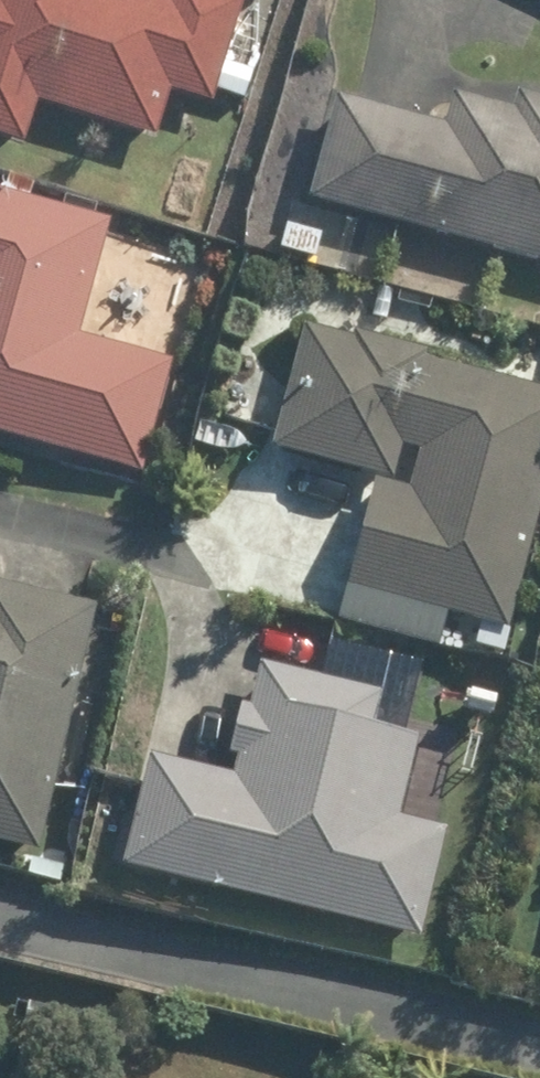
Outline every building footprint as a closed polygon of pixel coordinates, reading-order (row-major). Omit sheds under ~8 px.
[(20,148),(33,108),(155,142),(169,95),(209,108),(213,95),(245,103),(253,74),(222,65),(240,4),(227,0),(169,0),(167,6),(148,0),(0,0),(0,142),(20,148)] [(539,267),(539,104),(516,97),(511,116),(453,100),(444,133),(332,102),(304,202),(539,267)] [(138,477),(169,368),(76,342),(107,227),(26,204),(30,188),(9,182),(5,199),(0,197),(0,439),(138,477)] [(319,238),(285,230),(279,256),(313,264),(319,238)] [(337,626),(436,654),(446,616),(508,634),(539,514),(539,398),(419,366),(422,358),(351,339),(348,347),(301,334),(270,451),(376,481),(337,626)] [(37,857),(94,612),(0,589),(0,848),(37,857)] [(370,734),(379,697),(258,667),(248,712),(241,711),(229,756),(237,758),(233,782),(144,759),(117,872),(419,944),(446,835),(395,823),(414,745),(370,734)] [(41,859),(38,883),(61,887),(66,863),(41,859)]
